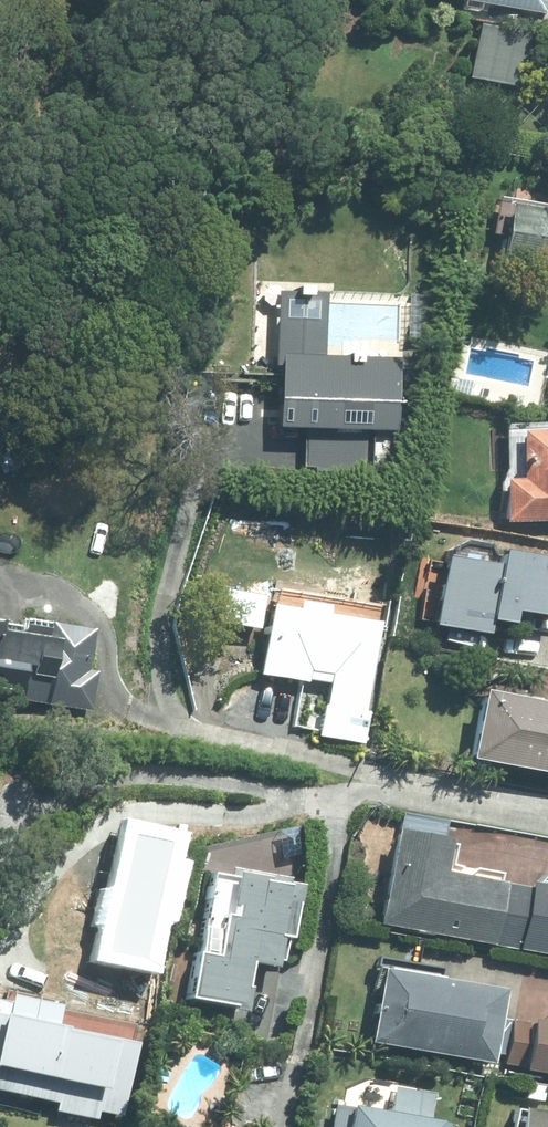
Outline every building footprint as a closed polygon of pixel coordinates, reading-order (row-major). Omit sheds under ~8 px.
[(545,10),(547,0),(486,0),(545,10)] [(480,22),(471,75),(522,84),(531,31),(480,22)] [(509,199),(500,261),(547,268),(547,206),(509,199)] [(280,368),(279,423),(306,424),(305,467),(368,469),(369,426),(397,426),(399,355),(325,353),(326,292),(277,290),(275,368),(280,368)] [(508,519),(547,518),(547,427),(523,427),(524,475),(507,476),(508,519)] [(448,551),(437,620),(491,628),(493,615),(516,619),(518,605),(547,610),(547,553),(503,546),(500,559),(448,551)] [(383,622),(273,601),(259,672),(333,687),(324,732),(360,740),(383,622)] [(0,619),(0,667),(52,679),(62,630),(0,619)] [(485,685),(471,753),(547,769),(547,697),(485,685)] [(377,809),(360,898),(547,935),(547,865),(428,841),(431,822),(377,809)] [(118,822),(93,946),(151,957),(176,834),(118,822)] [(305,878),(238,869),(231,915),(226,914),(220,955),(199,952),(193,994),(248,1002),(254,959),(282,963),(286,935),(297,936),(305,878)] [(507,986),(385,964),(372,1039),(494,1061),(507,986)] [(139,1040),(8,1013),(11,998),(0,996),(0,1097),(122,1122),(139,1040)] [(547,1009),(545,1019),(515,1014),(507,1059),(547,1067),(547,1009)] [(444,1124),(446,1116),(431,1114),(435,1092),(396,1085),(392,1107),(355,1100),(353,1108),(335,1105),(331,1126),(462,1126),(444,1124)] [(520,1102),(516,1126),(547,1126),(547,1107),(520,1102)]
